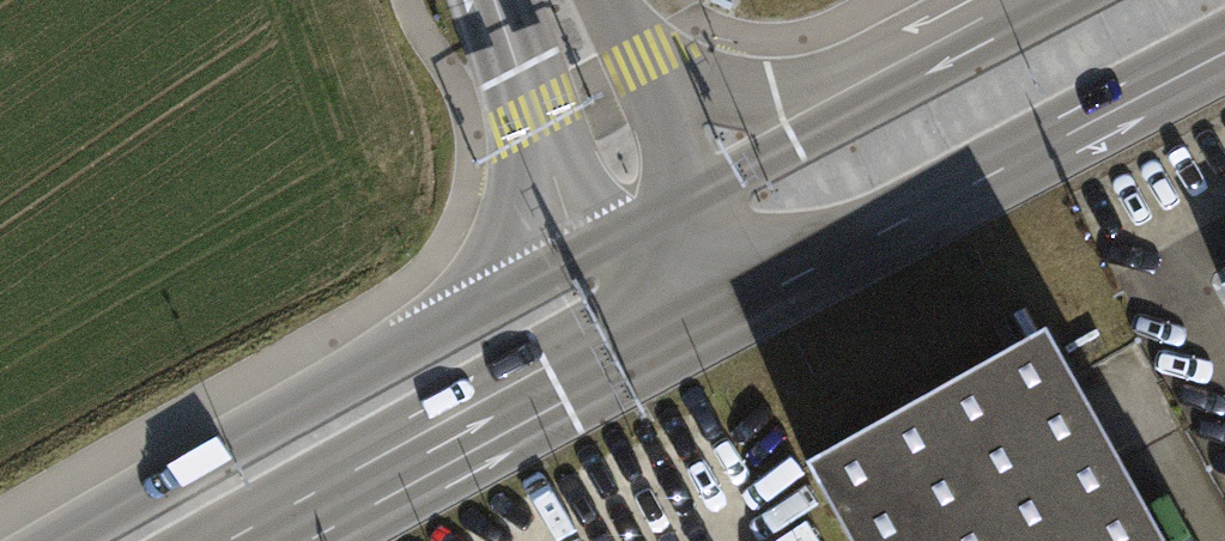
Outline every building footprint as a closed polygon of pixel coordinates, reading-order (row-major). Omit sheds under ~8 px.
[(1045,329),(806,462),(850,540),(1164,540),(1045,329)]
